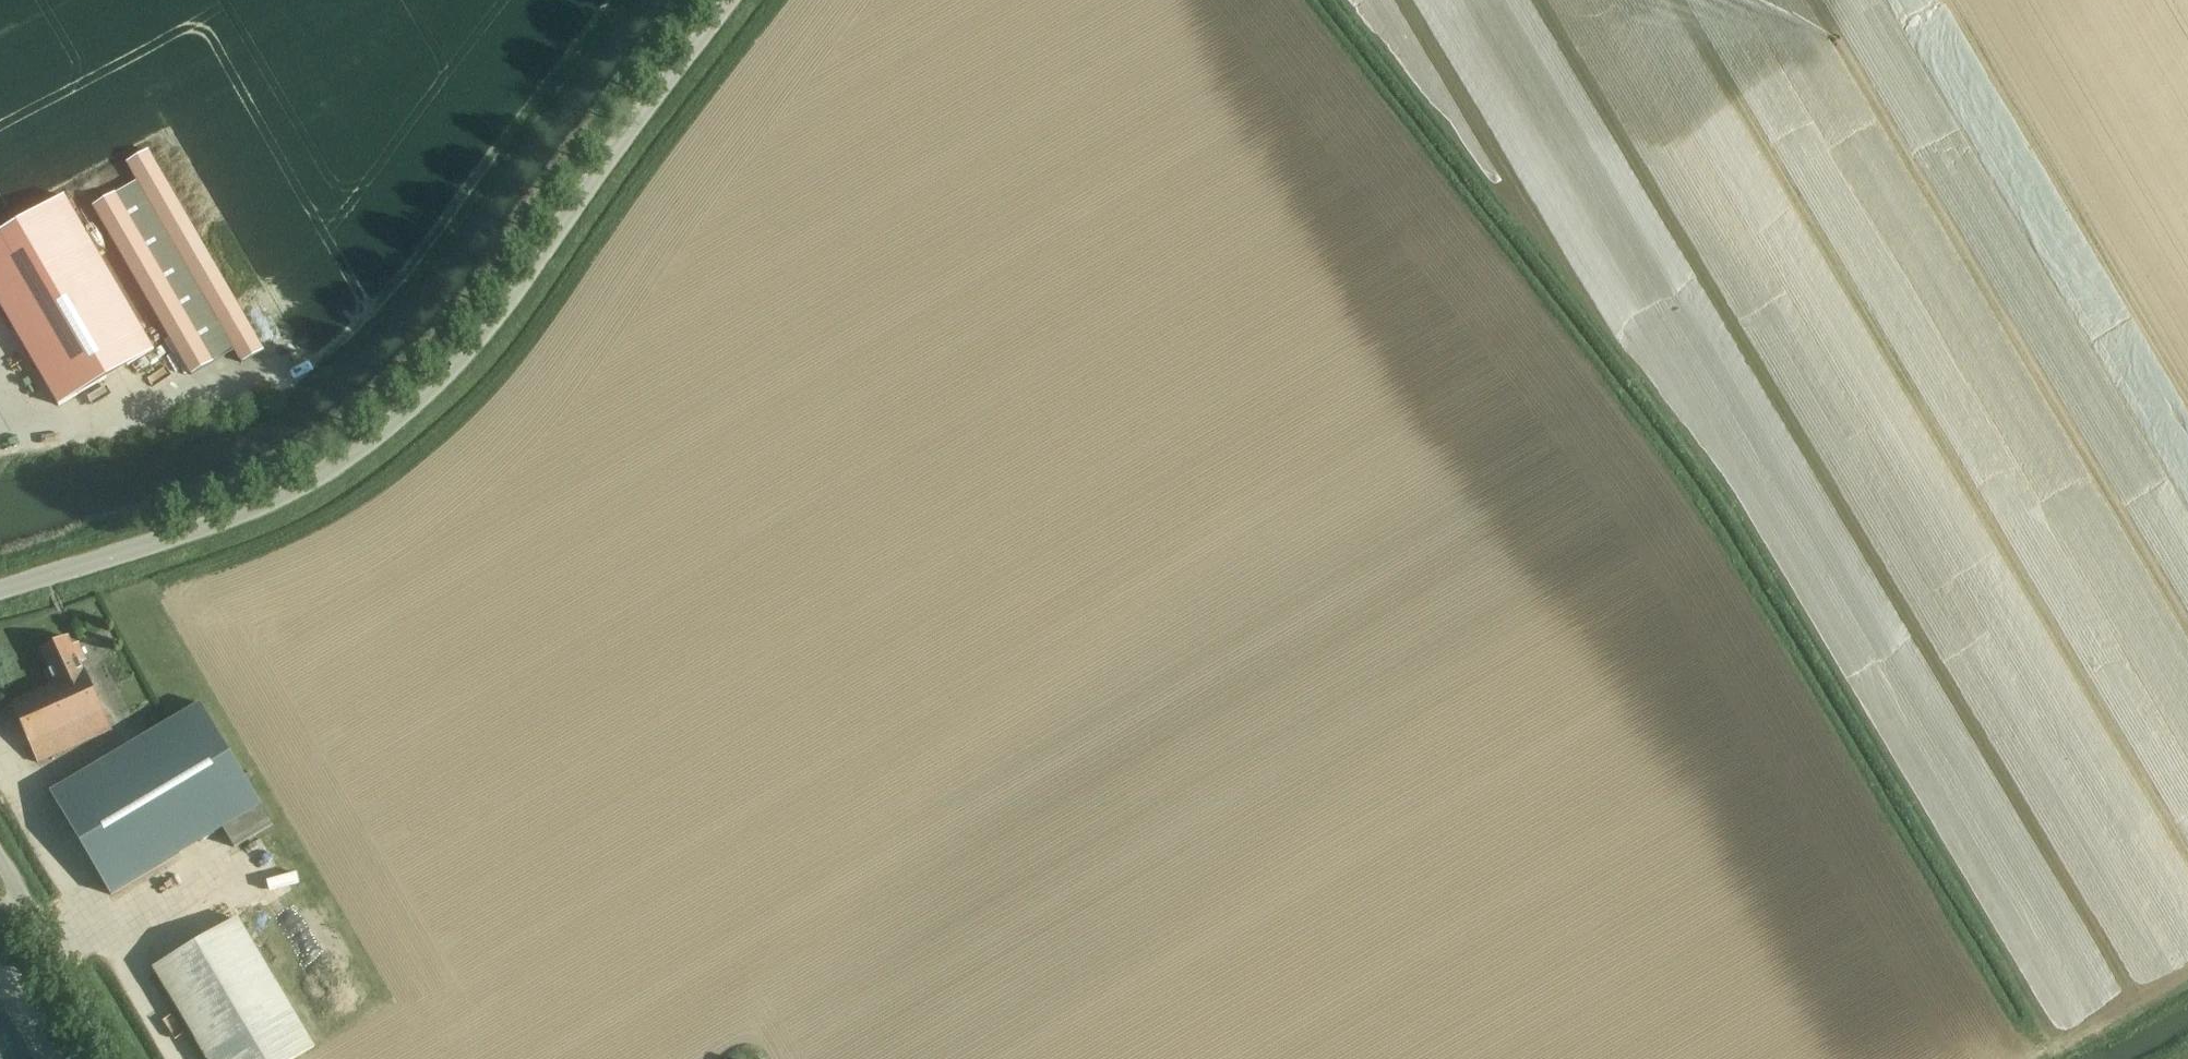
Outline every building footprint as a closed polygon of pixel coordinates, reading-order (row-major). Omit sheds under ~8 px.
[(148,151),(127,163),(137,181),(114,193),(93,206),(197,377),(218,364),(236,352),(242,363),(263,351),(148,151)] [(154,351),(64,196),(0,233),(0,305),(58,406),(154,351)] [(110,731),(79,663),(85,660),(78,644),(72,647),(68,638),(40,651),(49,670),(45,672),(51,686),(11,704),(37,763),(110,731)] [(223,830),(234,849),(273,826),(201,704),(50,794),(110,896),(223,830)] [(312,1046),(238,921),(154,971),(207,1058),(290,1058),(312,1046)] [(0,1011),(0,1058),(29,1058),(0,1011)]
